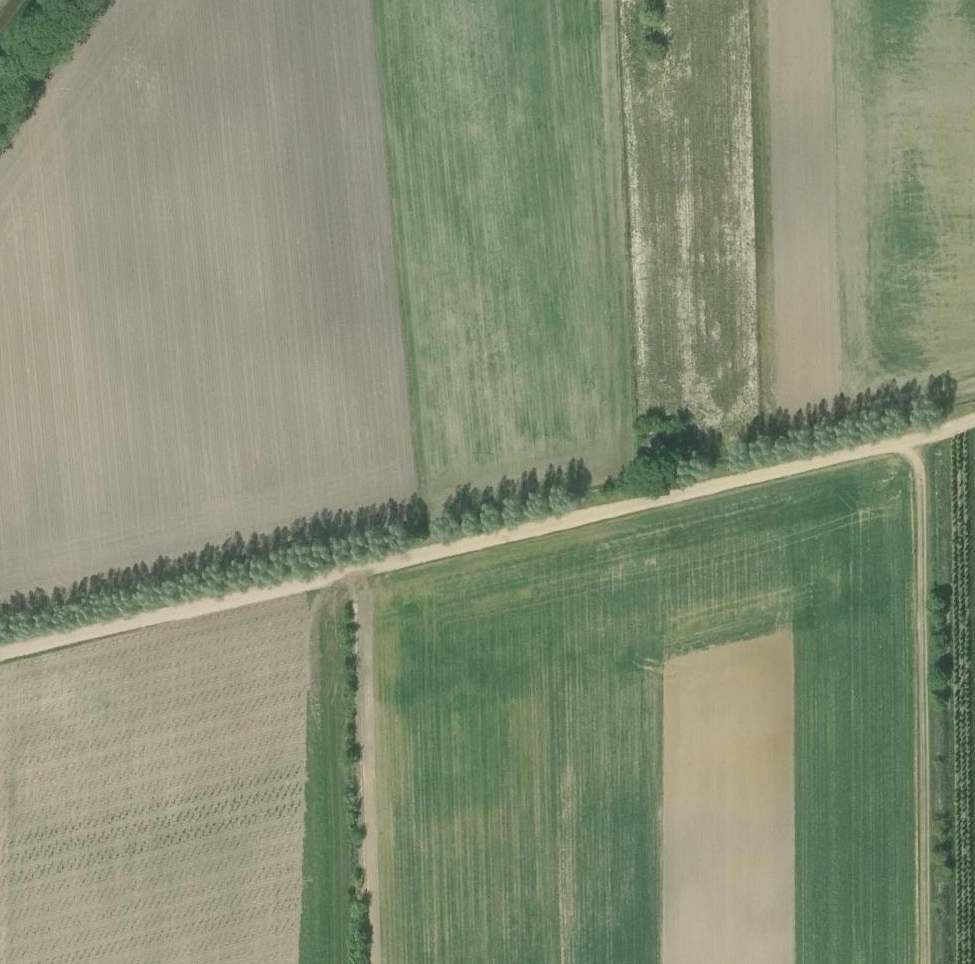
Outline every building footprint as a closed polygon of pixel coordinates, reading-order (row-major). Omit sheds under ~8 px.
[(643,441),(649,453),(653,451),(664,445),(657,433),(656,434),(643,441)]
